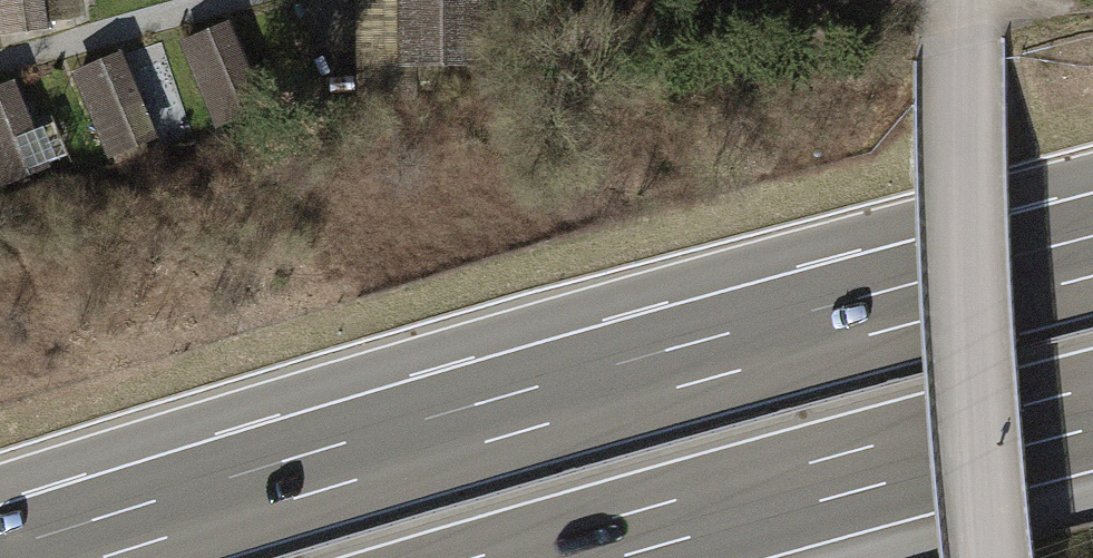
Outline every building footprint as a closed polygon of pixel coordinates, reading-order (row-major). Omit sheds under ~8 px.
[(49,30),(48,23),(86,18),(84,0),(0,0),(0,36),(49,30)] [(482,0),(397,0),(399,70),(484,67),(482,0)] [(271,108),(234,17),(179,41),(215,130),(271,108)] [(158,136),(121,49),(70,72),(108,160),(158,136)] [(12,89),(0,94),(0,183),(1,185),(44,168),(12,89)]
